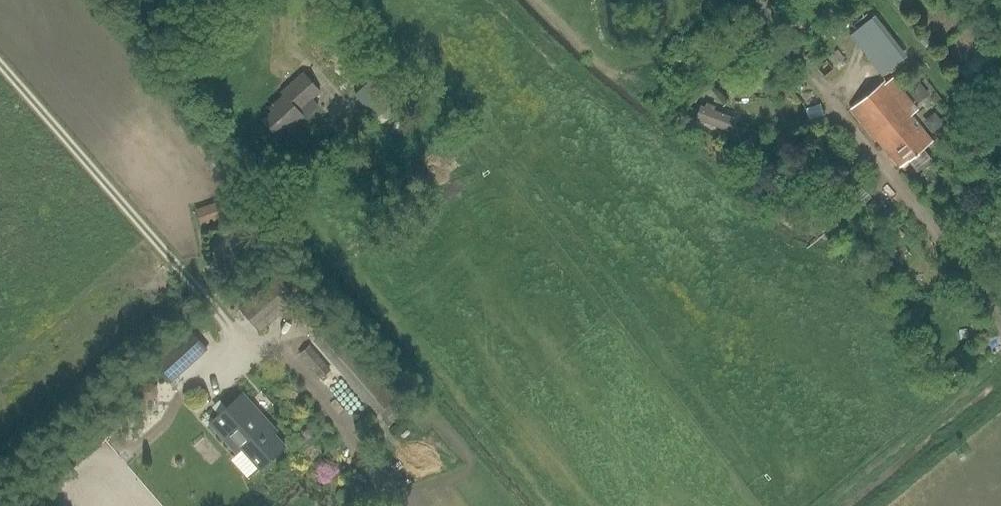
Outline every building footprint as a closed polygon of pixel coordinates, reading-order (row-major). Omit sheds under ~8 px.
[(884,73),(909,58),(881,13),(856,29),(884,73)] [(336,52),(326,65),(350,83),(360,70),(336,52)] [(320,92),(303,73),(282,92),(284,94),(268,109),(271,112),(263,119),(276,135),(285,127),(288,131),(305,116),(307,118),(319,107),(312,99),(320,92)] [(374,78),(354,95),(374,119),(395,102),(374,78)] [(884,150),(885,149),(901,168),(933,143),(911,116),(918,111),(893,80),(886,85),(884,82),(851,109),(884,150)] [(909,92),(918,104),(929,94),(920,83),(909,92)] [(731,132),(736,119),(701,105),(696,119),(731,132)] [(201,224),(223,217),(218,201),(196,209),(201,224)] [(240,310),(260,332),(297,298),(278,276),(240,310)] [(332,325),(313,341),(379,416),(397,400),(332,325)] [(171,384),(209,349),(191,329),(153,363),(171,384)] [(310,345),(299,355),(320,379),(331,370),(310,345)] [(236,453),(241,448),(261,470),(286,447),(274,434),(277,431),(243,393),(209,424),(236,453)]
